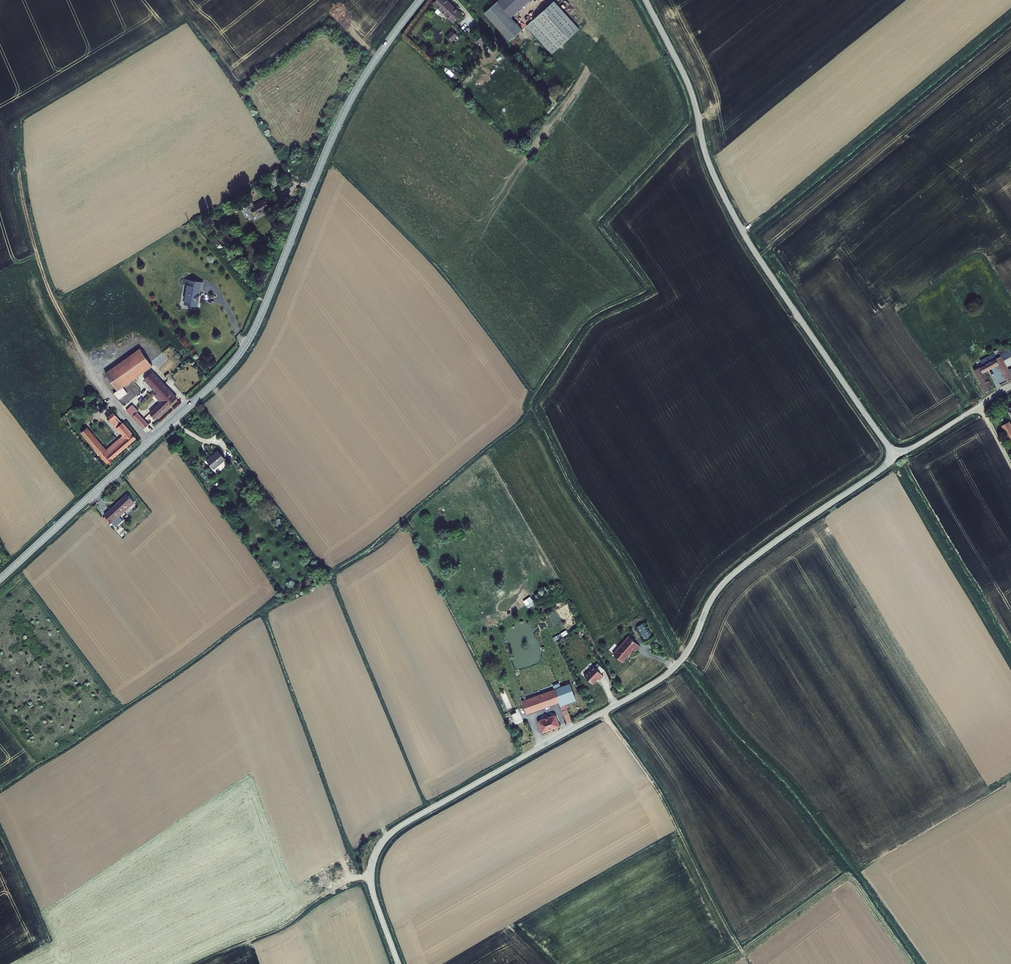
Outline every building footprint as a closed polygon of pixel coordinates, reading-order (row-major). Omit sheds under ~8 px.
[(448,0),(436,0),(433,4),(438,8),(441,11),(453,23),(462,13),(448,0)] [(484,13),(510,41),(523,29),(512,17),(530,0),(498,0),(484,13)] [(580,28),(554,0),(527,26),(552,54),(580,28)] [(458,35),(452,30),(446,36),(452,41),(458,35)] [(490,43),(482,36),(476,41),(484,48),(490,43)] [(291,166),(288,164),(283,170),(285,172),(288,169),(291,166)] [(272,175),(266,178),(272,189),(282,182),(277,174),(273,176),(272,175)] [(256,189),(257,191),(264,187),(262,183),(257,186),(258,188),(256,189)] [(265,199),(264,199),(254,205),(252,201),(244,205),(252,218),(255,216),(256,217),(270,209),(267,203),(265,199)] [(211,242),(218,251),(223,247),(215,238),(211,242)] [(206,285),(189,282),(188,287),(185,305),(200,308),(203,292),(205,292),(206,285)] [(997,355),(998,357),(1001,356),(1000,353),(1006,350),(1003,344),(997,347),(998,349),(993,352),(996,356),(997,355)] [(1001,356),(1007,367),(1008,367),(1010,365),(1010,347),(1006,350),(1000,353),(1001,356)] [(123,387),(153,366),(140,349),(105,373),(117,391),(123,387)] [(983,366),(996,359),(993,353),(980,360),(983,366)] [(974,370),(985,392),(993,388),(989,381),(988,381),(987,380),(988,379),(984,372),(998,365),(1007,381),(1010,379),(1010,373),(1009,369),(1008,367),(1007,367),(1001,356),(998,357),(996,359),(983,366),(974,370)] [(162,381),(153,372),(144,380),(157,394),(154,396),(161,403),(149,413),(155,419),(158,416),(177,398),(172,392),(162,381)] [(128,394),(123,387),(117,391),(114,393),(119,400),(128,394)] [(126,411),(144,429),(149,424),(138,413),(139,411),(132,405),(126,411)] [(118,417),(113,412),(107,418),(111,422),(112,422),(117,418),(118,417)] [(117,429),(122,424),(117,418),(112,422),(117,429)] [(1010,422),(1002,426),(1010,443),(1010,423),(1010,422)] [(117,429),(123,436),(107,450),(88,427),(81,433),(107,464),(109,463),(111,465),(113,462),(112,461),(137,439),(124,423),(122,424),(117,429)] [(226,460),(218,450),(206,460),(214,470),(226,460)] [(135,503),(127,494),(104,515),(105,516),(112,524),(120,517),(135,503)] [(112,524),(105,516),(103,519),(108,523),(111,526),(113,525),(112,524)] [(120,517),(112,524),(113,525),(116,528),(123,521),(120,517)] [(644,640),(652,635),(644,622),(636,627),(644,640)] [(622,662),(634,649),(636,650),(640,646),(628,635),(612,653),(622,662)] [(597,663),(594,666),(601,673),(604,670),(597,663)] [(594,665),(584,675),(592,684),(596,680),(596,681),(598,679),(599,680),(603,675),(601,673),(594,666),(594,665)] [(558,698),(559,702),(560,705),(561,705),(566,704),(577,700),(570,683),(559,687),(556,688),(559,697),(558,698)] [(522,700),(527,714),(559,702),(558,698),(559,697),(556,688),(555,688),(554,688),(522,700)] [(507,707),(512,705),(508,695),(503,697),(507,707)] [(566,704),(561,705),(567,723),(572,721),(566,704)] [(560,729),(558,720),(554,720),(543,725),(541,728),(544,735),(560,729)]
